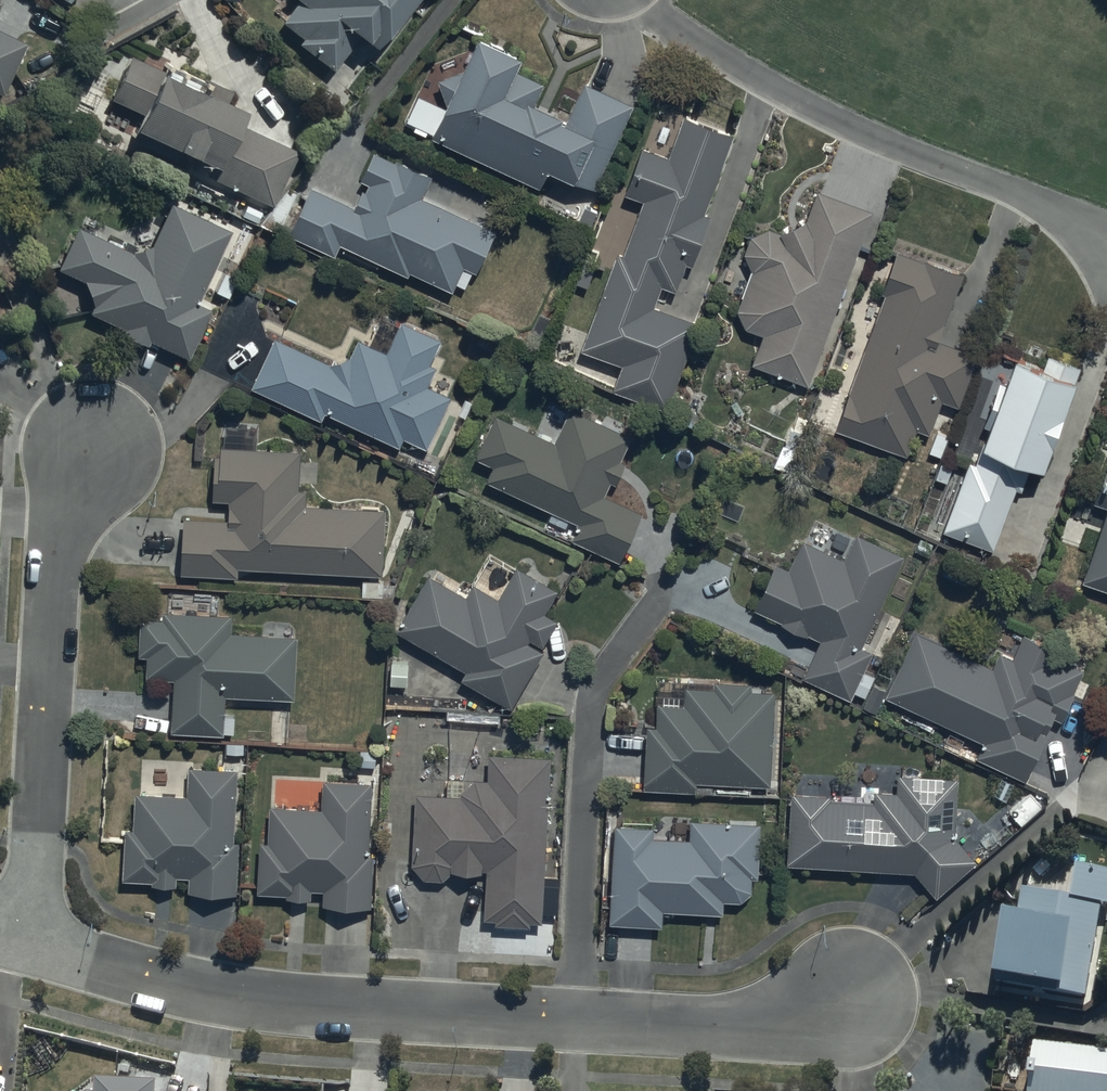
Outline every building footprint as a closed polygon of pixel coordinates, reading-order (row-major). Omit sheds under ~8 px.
[(298,1),(277,28),(333,72),(358,40),(375,52),(414,0),(296,0),(298,1)] [(2,99),(26,46),(0,33),(0,98),(2,99)] [(447,107),(432,138),(541,189),(549,171),(596,191),(636,107),(586,83),(566,123),(563,121),(565,117),(536,104),(545,87),(518,74),(525,59),(478,38),(463,72),(440,80),(447,107)] [(167,71),(130,56),(112,102),(140,113),(128,144),(174,162),(177,153),(210,166),(205,178),(272,208),(296,154),(238,127),(244,114),(223,106),(229,92),(205,82),(201,94),(163,79),(167,71)] [(735,137),(684,118),(669,159),(643,149),(626,195),(643,201),(623,256),(617,254),(582,351),(622,366),(614,386),(668,406),(698,323),(656,308),(663,288),(676,293),(686,264),(692,267),(711,217),(706,215),(735,137)] [(355,207),(311,188),(288,234),(335,257),(340,245),(408,277),(411,273),(452,292),(456,284),(465,289),(473,271),(478,273),(496,233),(423,198),(432,178),(375,150),(360,180),(369,185),(366,191),(363,190),(355,207)] [(738,312),(747,329),(764,335),(753,363),(810,386),(872,213),(818,193),(807,222),(782,233),(771,229),(752,237),(745,255),(752,271),(738,312)] [(230,233),(169,203),(150,246),(131,254),(78,229),(59,271),(84,283),(91,315),(122,330),(120,335),(146,347),(148,343),(186,362),(210,311),(196,305),(230,233)] [(962,276),(896,252),(882,295),(885,296),(838,431),(909,457),(917,431),(930,435),(942,401),(961,408),(978,356),(940,343),(962,276)] [(444,341),(400,325),(386,352),(360,339),(351,357),(332,364),(277,339),(253,389),(322,420),(325,414),(401,448),(405,440),(428,450),(452,398),(428,387),(436,368),(432,366),(444,341)] [(1082,369),(1048,356),(1043,370),(1016,360),(1006,385),(1001,383),(985,426),(992,429),(987,441),(983,441),(976,463),(969,461),(943,532),(994,552),(1017,489),(1022,492),(1031,467),(1045,471),(1079,384),(1077,383),(1082,369)] [(554,442),(496,417),(476,460),(493,468),(487,481),(580,525),(573,540),(621,562),(643,514),(605,496),(611,485),(615,487),(626,463),(621,461),(632,437),(569,409),(554,442)] [(230,518),(184,517),(181,575),(238,578),(239,568),(384,577),(386,511),(307,506),(307,491),(300,491),(301,453),(257,450),(257,424),(222,423),(220,454),(215,454),(214,502),(231,503),(230,518)] [(1096,503),(1106,506),(1106,466),(1096,503)] [(1083,584),(1106,592),(1106,511),(1083,584)] [(845,561),(801,543),(790,570),(774,564),(755,611),(822,640),(806,679),(852,698),(873,655),(861,649),(906,557),(858,535),(845,561)] [(467,598),(429,575),(398,631),(466,672),(461,678),(512,708),(543,654),(527,645),(530,639),(544,647),(558,621),(545,614),(558,591),(516,568),(499,599),(475,585),(467,598)] [(164,620),(141,619),(139,656),(148,656),(147,681),(173,682),(171,733),(224,736),(225,697),(296,700),(299,637),(232,634),(233,616),(164,613),(164,620)] [(994,668),(917,633),(887,698),(986,743),(979,759),(1026,780),(1054,718),(1064,723),(1087,673),(1057,659),(1061,653),(1023,636),(1013,658),(1001,653),(994,668)] [(657,726),(646,725),(645,790),(698,791),(698,784),(771,784),(771,693),(753,693),(753,682),(715,681),(715,688),(688,688),(688,705),(657,704),(657,726)] [(543,924),(551,759),(489,756),(488,780),(473,779),(460,796),(416,795),(413,867),(425,880),(445,880),(453,873),(483,874),(483,871),(487,871),(485,920),(495,921),(495,926),(530,928),(530,923),(543,924)] [(236,770),(187,768),(186,797),(135,795),(134,830),(127,830),(125,881),(150,881),(150,886),(175,887),(176,877),(188,878),(188,895),(236,897),(240,844),(234,842),(236,770)] [(956,838),(958,778),(898,776),(897,793),(875,792),(874,803),(831,802),(831,797),(791,795),(787,866),(915,873),(937,899),(978,862),(956,838)] [(321,811),(270,808),(268,844),(259,843),(256,894),(288,896),(287,899),(310,900),(311,891),(324,891),(323,907),(372,909),(375,857),(369,856),(372,784),(323,781),(321,811)] [(654,827),(614,826),(610,925),(664,927),(664,912),(724,915),(724,903),(742,904),(752,893),(753,879),(758,879),(761,823),(691,820),(690,841),(654,840),(654,827)] [(1074,870),(1069,900),(1022,893),(1016,928),(1005,926),(995,986),(1086,1001),(1100,910),(1106,911),(1106,875),(1074,870)] [(1034,1047),(1027,1090),(1106,1090),(1106,1056),(1034,1047)]
